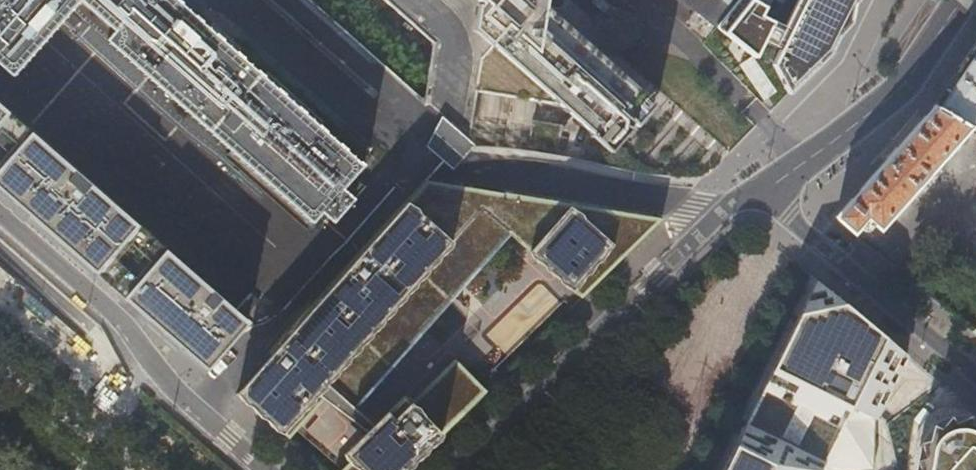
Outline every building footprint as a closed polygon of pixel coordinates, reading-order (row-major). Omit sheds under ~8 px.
[(65,10),(105,44),(87,65),(317,253),(385,180),(261,79),(166,0),(145,0),(136,11),(122,0),(0,0),(0,88),(65,10)] [(598,157),(611,154),(654,105),(595,55),(550,15),(549,0),(451,0),(478,26),(473,54),(598,157)] [(713,30),(737,0),(676,0),(713,30)] [(713,30),(754,60),(764,43),(779,52),(772,65),(794,90),(814,70),(829,55),(857,0),(783,0),(776,13),(766,8),(767,6),(756,0),(737,0),(713,30)] [(767,6),(766,8),(776,13),(783,0),(756,0),(767,6)] [(934,106),(972,127),(975,130),(975,46),(934,106)] [(22,206),(40,222),(131,298),(228,380),(277,324),(0,92),(0,186),(22,206)] [(879,232),(972,127),(934,106),(835,219),(854,236),(867,221),(879,232)] [(479,146),(447,118),(431,147),(459,173),(479,146)] [(427,181),(239,392),(254,406),(261,412),(286,435),(293,442),(492,219),(581,299),(598,283),(650,231),(662,220),(427,181)] [(876,395),(906,356),(890,342),(865,321),(816,280),(723,469),(862,469),(872,469),(876,395)] [(484,394),(453,362),(408,406),(402,400),(347,454),(353,460),(343,469),(407,469),(484,394)] [(971,415),(951,416),(934,424),(922,441),(917,460),(916,469),(975,469),(975,418),(971,415)]
